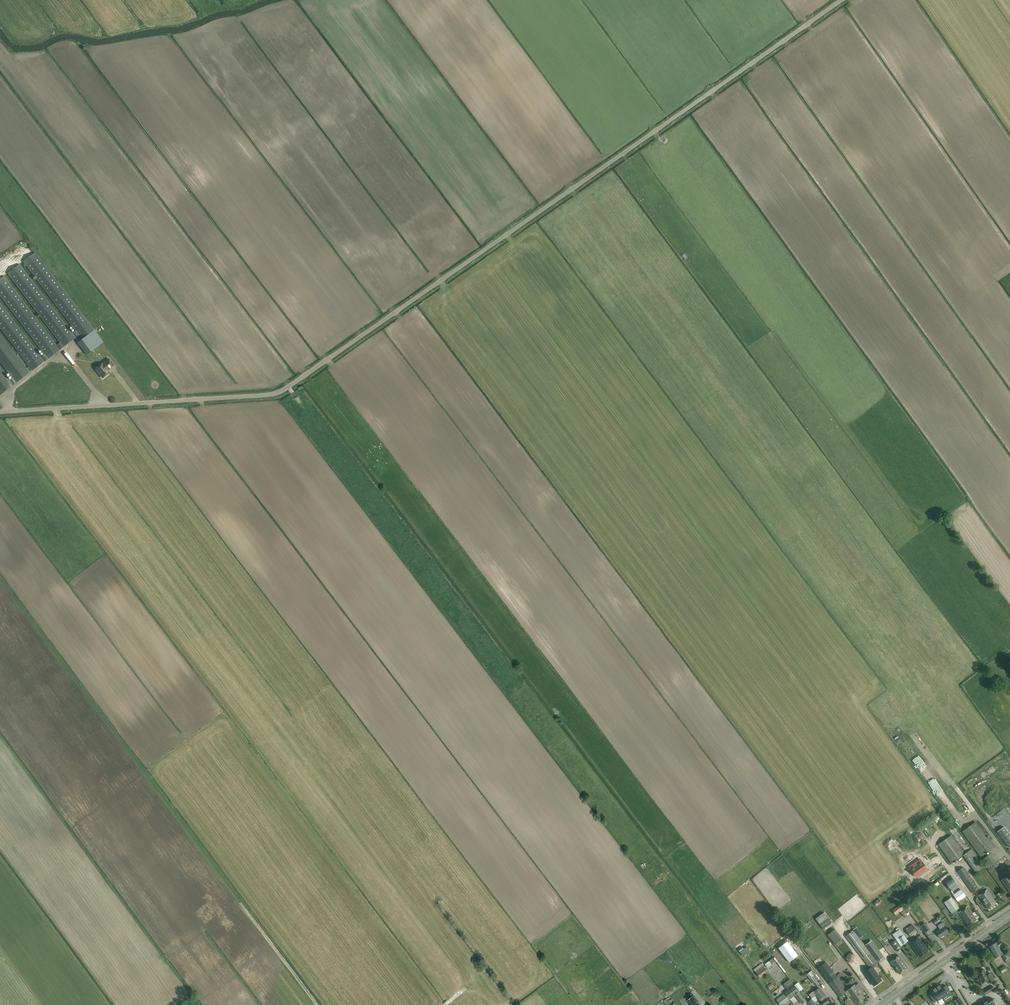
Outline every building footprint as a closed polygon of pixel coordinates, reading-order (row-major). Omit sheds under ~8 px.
[(35,252),(23,261),(76,331),(73,334),(20,264),(8,273),(61,343),(57,346),(4,276),(0,279),(0,295),(45,355),(42,358),(0,303),(0,327),(32,370),(44,361),(44,362),(48,358),(60,350),(64,347),(64,346),(75,338),(79,335),(82,339),(78,342),(87,355),(104,343),(94,330),(91,326),(35,252)] [(13,385),(17,383),(16,382),(30,372),(0,333),(0,361),(13,378),(10,380),(0,367),(0,395),(13,385)] [(114,365),(109,359),(103,364),(103,363),(96,369),(103,378),(110,372),(108,370),(114,365)] [(910,735),(915,743),(920,740),(916,732),(910,735)] [(908,760),(921,777),(928,772),(915,755),(908,760)] [(938,801),(947,796),(942,787),(939,788),(934,780),(928,784),(938,801)] [(981,857),(995,847),(976,822),(962,832),(981,857)] [(997,832),(1009,848),(1009,847),(1009,835),(1004,827),(997,832)] [(965,854),(952,835),(938,844),(951,863),(965,854)] [(999,865),(990,854),(981,860),(990,872),(999,865)] [(920,859),(916,861),(918,864),(912,868),(914,871),(913,872),(916,876),(926,869),(923,866),(925,865),(920,859)] [(999,866),(1001,870),(1009,865),(1007,862),(999,866)] [(979,889),(965,869),(959,873),(972,893),(979,889)] [(1009,874),(1001,880),(1009,892),(1009,876),(1009,874)] [(944,881),(951,889),(957,884),(950,876),(944,881)] [(988,909),(996,903),(987,890),(979,896),(988,909)] [(957,892),(953,895),(958,902),(966,896),(964,893),(960,896),(957,892)] [(948,900),(944,902),(951,913),(955,911),(948,900)] [(901,904),(892,910),(895,914),(900,911),(904,908),(901,904)] [(975,912),(973,913),(968,906),(959,912),(968,926),(977,919),(979,917),(975,912)] [(937,924),(940,929),(936,932),(940,938),(949,932),(939,917),(933,921),(936,925),(937,924)] [(917,931),(912,925),(905,929),(910,936),(917,931)] [(908,941),(898,927),(896,929),(897,931),(893,934),(901,946),(908,941)] [(828,935),(837,946),(844,940),(835,929),(828,935)] [(861,957),(870,968),(864,972),(874,986),(882,980),(873,968),(880,963),(878,960),(877,962),(865,946),(861,940),(863,938),(861,936),(859,937),(853,930),(845,936),(856,950),(861,957)] [(920,957),(928,951),(918,937),(910,943),(920,957)] [(871,953),(875,958),(881,953),(878,949),(871,940),(865,945),(871,953)] [(901,948),(896,940),(891,943),(897,951),(901,948)] [(787,941),(778,948),(789,962),(798,955),(800,954),(797,950),(795,951),(787,941)] [(1003,953),(1000,948),(1003,946),(1000,941),(989,948),(996,958),(1001,955),(1004,953),(1004,952),(1003,953)] [(743,956),(750,951),(747,946),(744,949),(743,948),(739,951),(743,956)] [(853,953),(848,954),(846,959),(850,963),(855,961),(856,957),(853,953)] [(890,961),(899,974),(908,967),(899,955),(890,961)] [(859,983),(855,985),(845,992),(843,988),(845,987),(830,967),(831,967),(827,961),(818,968),(829,983),(840,997),(845,994),(848,997),(853,993),(854,995),(859,991),(859,990),(862,988),(859,983)] [(760,978),(768,971),(763,965),(764,964),(762,962),(754,970),(760,978)] [(991,972),(987,975),(984,969),(976,974),(982,983),(987,980),(988,983),(995,979),(991,972)] [(807,974),(813,983),(814,983),(817,986),(819,984),(818,982),(820,980),(814,972),(812,974),(810,972),(807,974)] [(789,979),(783,984),(787,989),(793,984),(789,979)] [(794,985),(799,991),(803,988),(798,982),(794,985)] [(937,987),(943,997),(946,995),(948,997),(952,994),(947,986),(944,988),(943,987),(941,984),(939,986),(939,985),(939,986),(937,987)] [(776,1000),(780,1004),(782,1004),(795,995),(802,1004),(807,1001),(799,991),(799,992),(794,985),(784,992),(785,993),(776,1000)] [(988,988),(983,992),(985,995),(990,992),(993,991),(994,990),(992,985),(988,988)] [(814,992),(816,995),(820,999),(825,995),(820,987),(814,992)] [(933,989),(933,990),(931,991),(933,994),(933,995),(930,997),(934,1002),(943,997),(937,987),(935,988),(934,989),(933,989)] [(865,998),(859,991),(854,995),(853,993),(848,997),(848,998),(850,996),(857,1004),(865,998)] [(693,996),(692,996),(691,994),(687,997),(689,999),(686,1001),(689,1004),(699,1004),(693,996)] [(955,999),(958,1004),(963,1004),(964,1004),(959,997),(955,999)]
